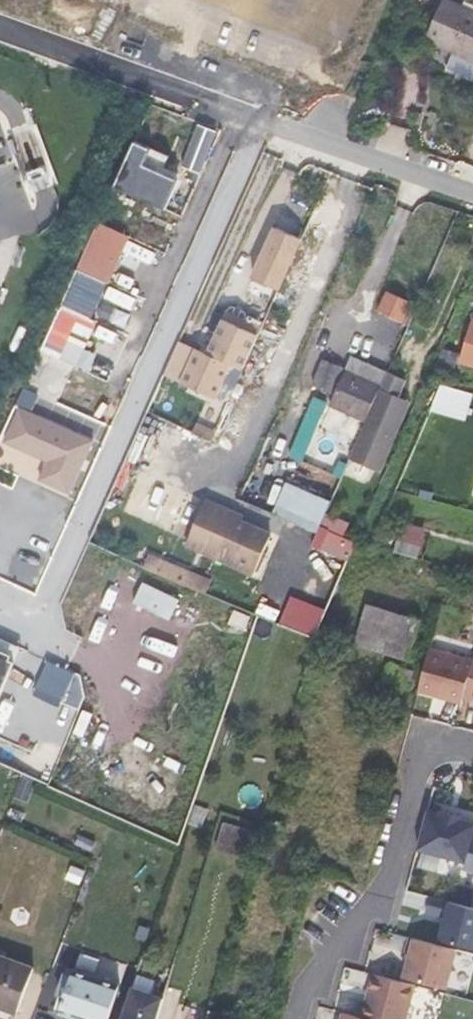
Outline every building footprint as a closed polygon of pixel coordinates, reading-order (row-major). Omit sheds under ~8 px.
[(472,62),(472,10),(450,0),(444,0),(426,41),(472,62)] [(40,178),(48,175),(45,166),(36,169),(27,173),(30,181),(40,178)] [(267,252),(289,262),(296,246),(274,236),(267,252)] [(255,278),(278,288),(289,262),(267,252),(255,278)] [(381,304),(405,314),(412,296),(389,286),(381,304)] [(226,311),(223,319),(258,335),(262,327),(226,311)] [(228,363),(243,369),(258,335),(223,319),(207,353),(196,348),(181,379),(214,394),(228,363)] [(472,366),(472,320),(460,363),(472,366)] [(434,372),(451,379),(460,354),(443,347),(434,372)] [(329,407),(365,423),(387,372),(362,361),(357,373),(346,369),(329,407)] [(387,372),(365,423),(383,431),(399,396),(396,395),(403,379),(387,372)] [(383,431),(378,443),(389,447),(410,401),(399,396),(383,431)] [(383,431),(365,423),(349,457),(379,470),(389,447),(378,443),(383,431)] [(348,555),(355,537),(344,533),(350,519),(327,509),(332,496),(287,478),(275,507),(324,528),(318,542),(348,555)] [(254,574),(270,537),(229,517),(231,512),(206,501),(187,544),(254,574)] [(140,565),(153,570),(163,549),(150,543),(140,565)] [(355,645),(408,661),(420,620),(367,604),(355,645)] [(472,661),(472,660),(430,648),(418,690),(434,695),(435,692),(462,700),(472,661)] [(466,861),(472,833),(472,821),(461,818),(462,815),(444,810),(443,813),(427,809),(417,848),(466,861)] [(225,822),(222,846),(234,847),(238,824),(225,822)] [(472,947),(472,906),(430,895),(426,910),(446,915),(440,938),(472,947)] [(409,936),(406,952),(410,953),(405,976),(448,987),(457,948),(409,936)] [(14,1013),(32,968),(0,956),(0,1008),(14,1013)] [(74,1018),(111,1018),(122,984),(73,968),(71,974),(63,972),(56,994),(62,996),(57,1013),(74,1018)] [(359,1015),(375,1018),(406,1018),(415,983),(374,972),(367,1001),(363,999),(359,1015)] [(122,1018),(157,1018),(163,999),(132,989),(122,1018)] [(209,1010),(207,1018),(242,1018),(209,1010)]
